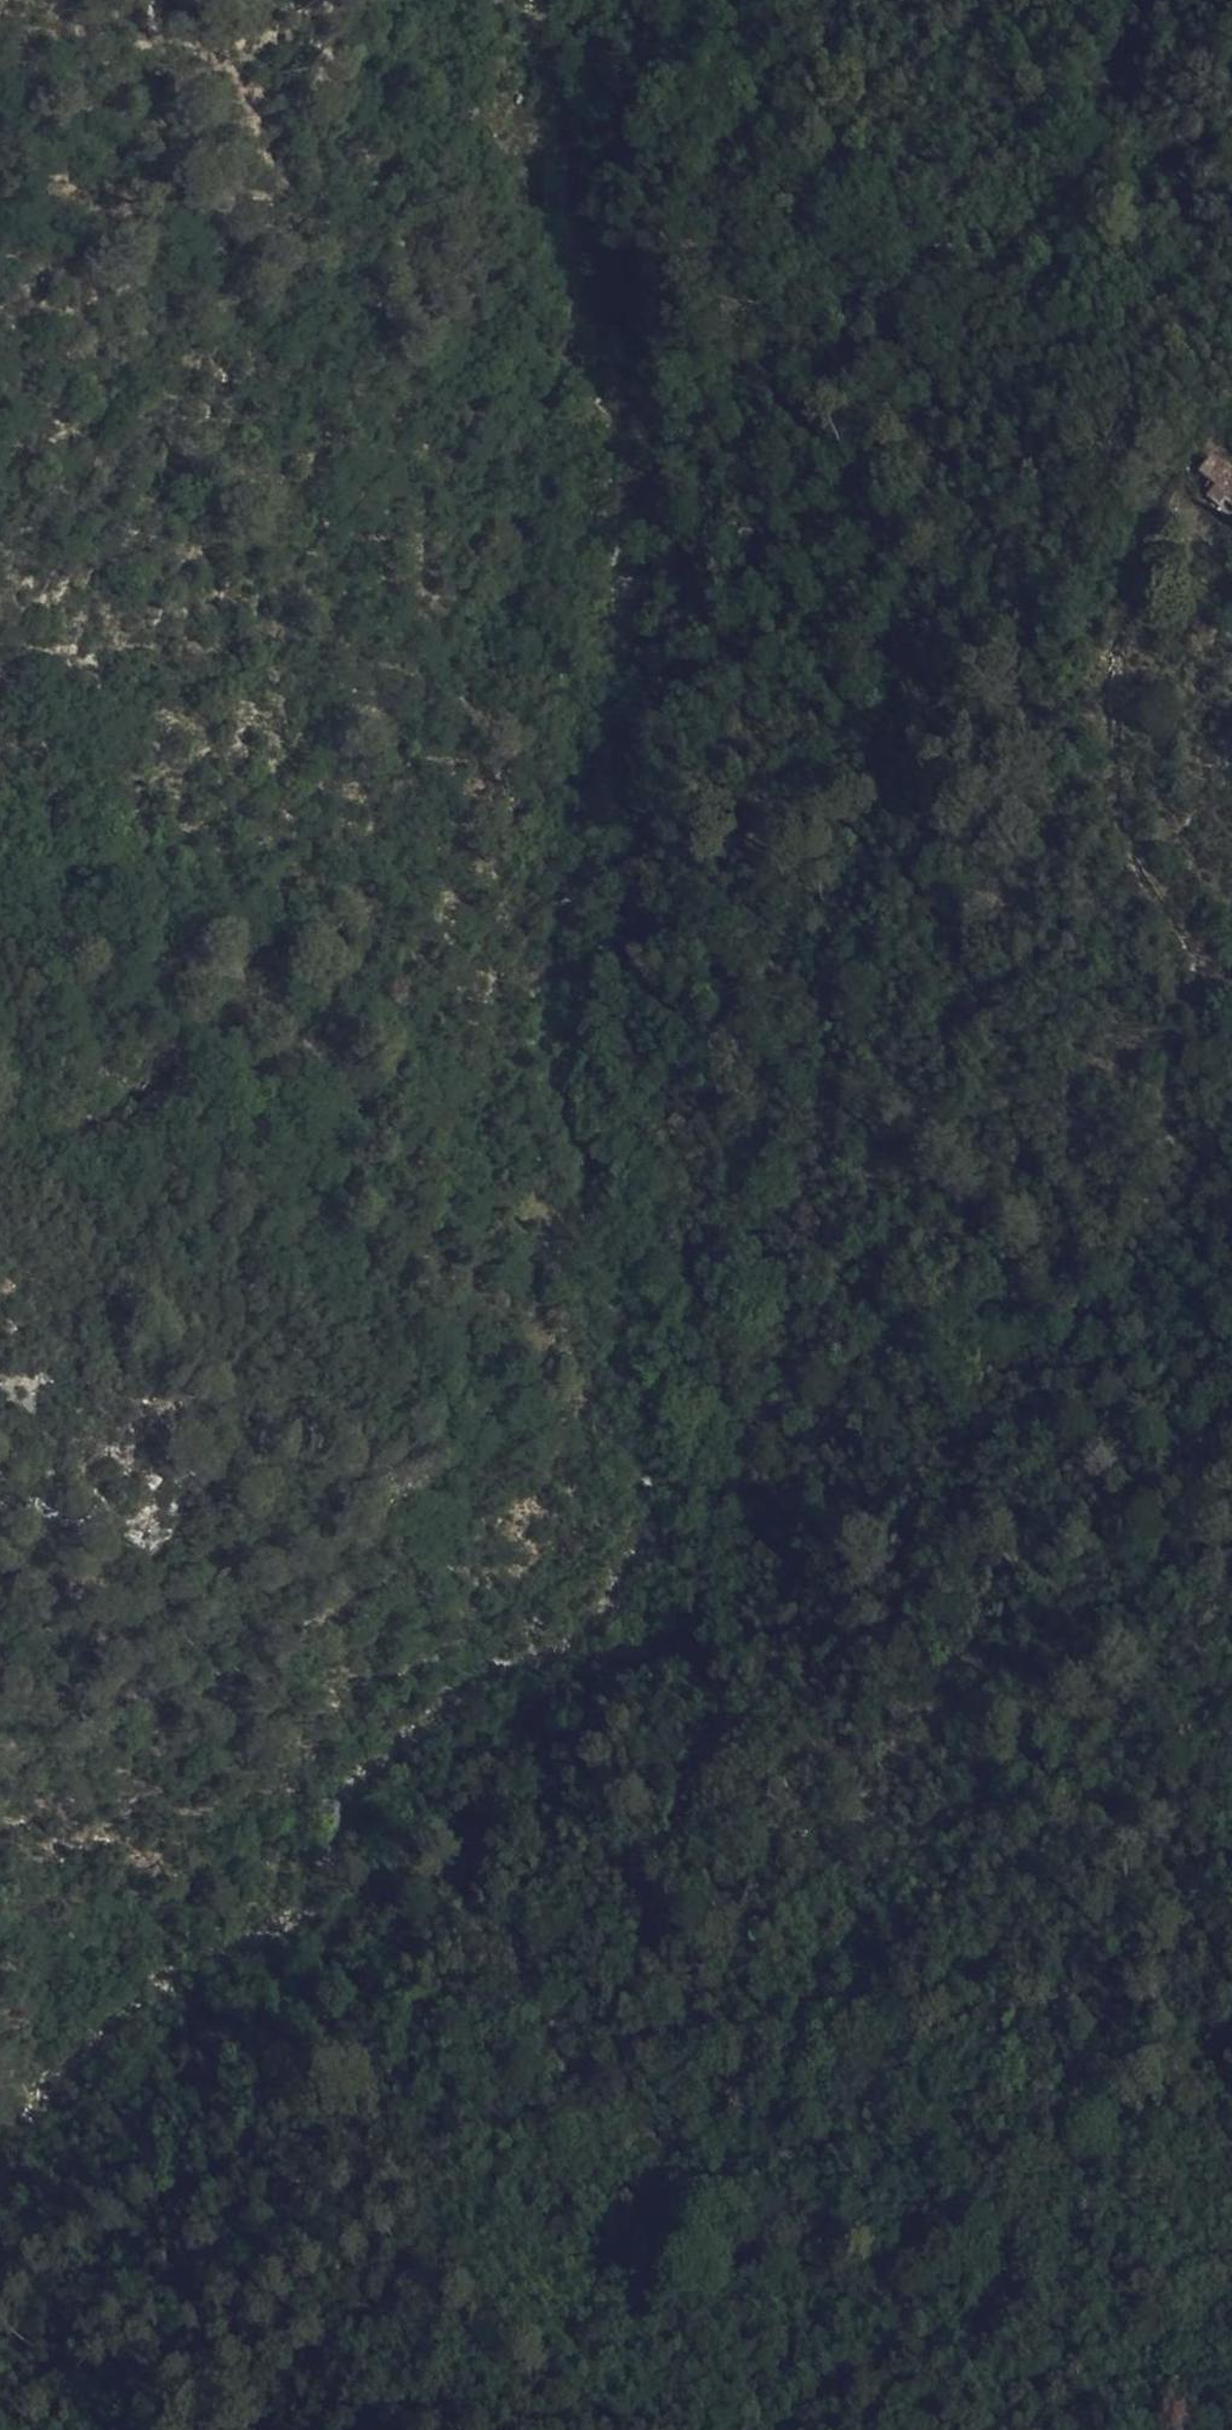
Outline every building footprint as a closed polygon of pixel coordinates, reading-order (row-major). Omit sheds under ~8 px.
[(1230,485),(1223,499),(1231,503),(1231,480),(1230,485)]
